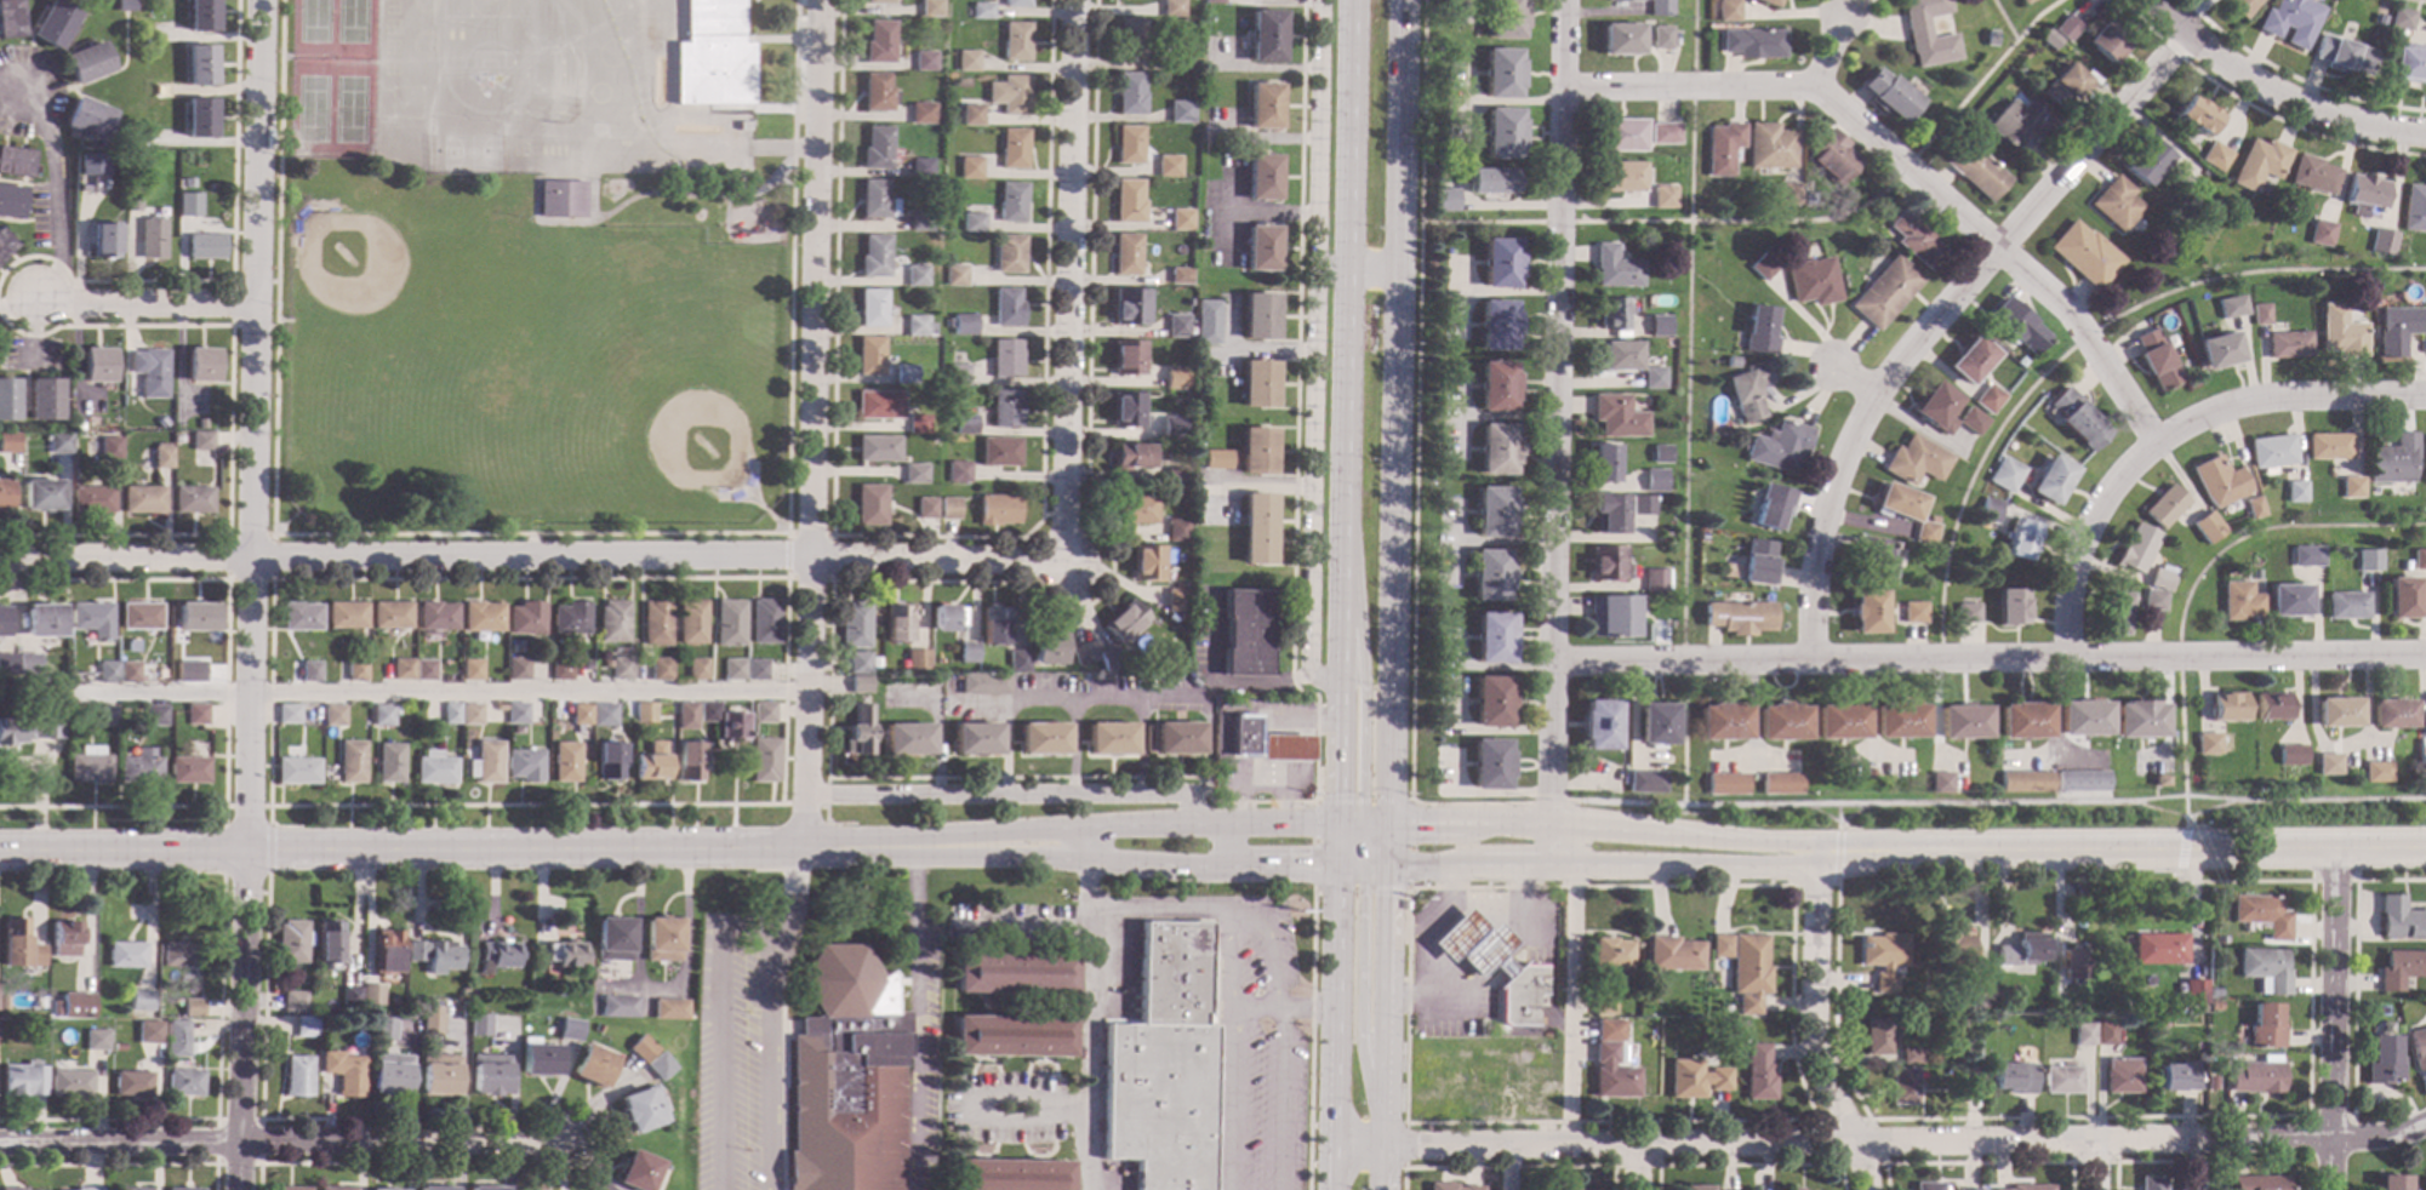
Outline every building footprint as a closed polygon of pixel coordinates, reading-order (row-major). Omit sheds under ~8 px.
[(22,38),(0,40),(0,0),(5,0),(18,0),(22,38)] [(80,16),(58,52),(32,36),(52,0),(80,16)] [(115,13),(115,0),(136,0),(136,13),(115,13)] [(188,33),(188,0),(216,0),(216,33),(188,33)] [(685,44),(685,0),(742,0),(742,40),(742,44),(753,44),(753,105),(675,105),(675,44),(685,44)] [(919,17),(919,0),(940,0),(938,17),(919,17)] [(1004,7),(1004,0),(1028,0),(1028,8),(1004,7)] [(1161,18),(1161,0),(1181,0),(1182,18),(1161,18)] [(1486,40),(1487,0),(1521,0),(1520,2),(1524,2),(1523,29),(1520,29),(1520,40),(1486,40)] [(1648,18),(1648,0),(1671,0),(1671,18),(1648,18)] [(1737,23),(1717,23),(1717,0),(1736,0),(1737,23)] [(1773,10),(1749,0),(1776,0),(1773,10)] [(1903,11),(1900,0),(1946,0),(1948,13),(1924,18),(1929,39),(1953,34),(1959,59),(1916,69),(1913,55),(1910,55),(1901,11),(1903,11)] [(2224,4),(2227,0),(2261,0),(2243,21),(2224,4)] [(2272,11),(2277,0),(2305,0),(2324,10),(2305,52),(2284,44),(2290,30),(2283,27),(2277,40),(2256,30),(2266,8),(2272,11)] [(992,5),(992,21),(971,19),(971,5),(992,5)] [(2414,13),(2410,32),(2388,28),(2393,8),(2414,13)] [(1282,64),(1250,64),(1250,11),(1282,11),(1282,64)] [(2080,28),(2067,44),(2054,30),(2067,16),(2080,28)] [(2385,19),(2382,25),(2375,23),(2378,17),(2385,19)] [(2131,41),(2110,65),(2085,44),(2106,19),(2131,41)] [(1142,58),(1118,58),(1118,21),(1142,21),(1142,58)] [(892,64),(863,64),(863,42),(867,42),(867,22),(892,22),(892,64)] [(1027,62),(1003,62),(1004,24),(1028,24),(1027,62)] [(1639,56),(1600,57),(1600,25),(1639,25),(1639,56)] [(1669,51),(1650,50),(1650,27),(1671,28),(1669,51)] [(2062,41),(2053,52),(2038,40),(2048,29),(2062,41)] [(1783,59),(1737,59),(1737,53),(1720,53),(1720,32),(1782,32),(1783,59)] [(2375,53),(2368,76),(2350,70),(2348,73),(2324,64),(2324,63),(2314,59),(2322,36),(2375,53)] [(113,71),(73,87),(62,57),(102,41),(113,71)] [(2421,50),(2425,50),(2425,82),(2420,81),(2419,84),(2391,81),(2396,44),(2421,46),(2421,50)] [(216,86),(188,87),(185,47),(213,46),(216,86)] [(1517,61),(1520,62),(1519,88),(1517,88),(1517,99),(1484,98),(1484,50),(1517,51),(1517,61)] [(934,71),(913,71),(913,52),(934,53),(934,71)] [(977,73),(957,73),(958,52),(977,52),(977,73)] [(2091,86),(2076,102),(2072,98),(2059,110),(2040,92),(2068,63),(2091,86)] [(1886,79),(1889,76),(1919,102),(1900,125),(1868,99),(1871,97),(1857,87),(1873,68),(1886,79)] [(1141,95),(1143,95),(1143,116),(1117,116),(1117,74),(1141,73),(1141,95)] [(886,88),(890,88),(890,111),(863,111),(863,74),(887,74),(886,88)] [(1027,116),(1001,116),(1001,104),(986,104),(987,84),(1001,85),(1001,78),(1027,78),(1027,116)] [(1279,130),(1250,130),(1249,85),(1279,85),(1279,130)] [(114,111),(103,143),(63,127),(74,97),(114,111)] [(2220,116),(2205,138),(2175,119),(2188,97),(2220,116)] [(213,139),(185,139),(185,99),(213,99),(213,139)] [(2056,125),(2039,145),(2030,136),(2014,154),(1986,128),(2011,99),(2020,108),(2027,99),(2056,125)] [(1191,124),(1169,124),(1169,102),(1191,102),(1191,124)] [(932,125),(909,124),(909,104),(932,104),(932,125)] [(982,126),(961,126),(963,105),(982,107),(982,126)] [(1518,120),(1522,120),(1522,148),(1518,148),(1518,159),(1484,158),(1485,109),(1519,110),(1518,120)] [(1643,121),(1642,153),(1598,151),(1599,120),(1643,121)] [(1679,145),(1649,145),(1649,125),(1679,124),(1679,145)] [(1742,148),(1733,148),(1731,178),(1706,177),(1707,128),(1723,128),(1723,125),(1743,125),(1742,148)] [(1776,132),(1794,132),(1794,170),(1748,168),(1748,125),(1776,125),(1776,132)] [(1140,165),(1117,165),(1115,127),(1140,127),(1140,165)] [(890,170),(862,170),(862,149),(866,149),(866,128),(890,128),(890,170)] [(1849,144),(1845,149),(1860,161),(1838,188),(1813,167),(1813,168),(1804,161),(1831,128),(1849,144)] [(1026,170),(1000,170),(1001,130),(1027,131),(1026,170)] [(2171,159),(2146,188),(2122,168),(2147,138),(2171,159)] [(2266,147),(2268,142),(2291,151),(2279,182),(2262,175),(2254,195),(2231,185),(2251,141),(2266,147)] [(2231,155),(2220,173),(2200,161),(2213,143),(2231,155)] [(1971,156),(1976,150),(2009,181),(1987,205),(1942,164),(1959,145),(1971,156)] [(28,179),(0,175),(0,148),(33,153),(28,179)] [(2322,161),(2321,165),(2341,172),(2333,198),(2289,183),(2297,154),(2322,161)] [(108,176),(79,177),(79,155),(108,155),(108,176)] [(1278,200),(1249,200),(1249,156),(1278,156),(1278,200)] [(1178,177),(1157,178),(1157,158),(1177,158),(1178,177)] [(981,179),(960,179),(960,159),(981,159),(981,179)] [(931,178),(911,178),(911,160),(931,160),(931,178)] [(1640,170),(1649,170),(1648,182),(1640,182),(1640,194),(1599,193),(1599,164),(1640,165),(1640,170)] [(1518,194),(1467,193),(1468,171),(1519,172),(1518,194)] [(2376,178),(2376,182),(2387,183),(2380,221),(2351,216),(2353,205),(2344,204),(2350,175),(2359,177),(2359,175),(2376,178)] [(2134,193),(2130,196),(2144,208),(2119,235),(2088,205),(2114,176),(2134,193)] [(1140,201),(1142,201),(1142,224),(1115,224),(1114,181),(1140,181),(1140,201)] [(2424,181),(2425,181),(2425,235),(2402,231),(2407,185),(2422,188),(2424,181)] [(584,219),(540,218),(540,182),(586,183),(584,219)] [(885,195),(889,195),(889,200),(897,200),(896,217),(889,217),(889,219),(861,219),(862,182),(885,182),(885,195)] [(1024,224),(1000,223),(1001,184),(1024,184),(1024,224)] [(1799,206),(1780,206),(1780,185),(1799,185),(1799,206)] [(19,222),(0,219),(0,187),(24,190),(19,222)] [(1676,210),(1652,210),(1652,188),(1676,188),(1676,210)] [(1457,212),(1431,212),(1431,190),(1457,190),(1457,212)] [(141,213),(125,213),(125,193),(141,193),(141,213)] [(201,218),(178,218),(178,194),(201,194),(201,218)] [(1814,206),(1802,206),(1802,194),(1814,194),(1814,206)] [(1189,230),(1170,230),(1170,211),(1189,211),(1189,230)] [(931,233),(909,231),(909,212),(931,212),(931,233)] [(1913,223),(1914,219),(1934,236),(1931,241),(1945,253),(1928,273),(1895,244),(1899,238),(1886,228),(1901,212),(1913,223)] [(984,233),(964,233),(964,214),(984,214),(984,233)] [(159,221),(166,221),(166,261),(141,261),(141,244),(133,244),(133,221),(147,221),(147,218),(159,218),(159,221)] [(958,231),(949,231),(949,221),(958,221),(958,231)] [(2089,235),(2090,233),(2123,262),(2096,292),(2047,248),(2072,221),(2089,235)] [(2336,225),(2331,246),(2310,241),(2314,221),(2336,225)] [(120,259),(93,259),(92,223),(119,223),(120,259)] [(1277,271),(1248,271),(1248,227),(1277,227),(1277,271)] [(2397,234),(2392,258),(2369,253),(2374,229),(2397,234)] [(15,246),(0,261),(0,231),(15,246)] [(226,261),(188,261),(188,236),(226,235),(226,261)] [(1023,274),(997,274),(997,235),(1023,236),(1023,274)] [(1137,276),(1114,276),(1114,235),(1137,235),(1137,276)] [(887,278),(860,278),(861,257),(863,257),(863,236),(889,238),(887,278)] [(1517,251),(1520,251),(1519,279),(1515,279),(1515,288),(1483,288),(1484,240),(1517,241),(1517,251)] [(1615,263),(1640,263),(1640,288),(1597,288),(1596,245),(1615,245),(1615,263)] [(1777,268),(1762,284),(1747,269),(1762,253),(1777,268)] [(1923,280),(1876,333),(1848,307),(1894,254),(1923,280)] [(1840,302),(1813,308),(1810,301),(1793,305),(1785,268),(1809,261),(1810,263),(1830,258),(1840,302)] [(926,287),(906,286),(907,267),(926,268),(926,287)] [(966,287),(946,286),(947,267),(966,267),(966,287)] [(1189,285),(1170,285),(1170,269),(1189,269),(1189,285)] [(1020,303),(1022,303),(1022,327),(994,326),(995,290),(1020,290),(1020,303)] [(1144,325),(1114,325),(1114,290),(1144,290),(1144,325)] [(885,327),(860,327),(860,291),(886,291),(885,327)] [(1275,341),(1244,341),(1244,294),(1275,294),(1275,341)] [(2247,315),(2220,321),(2216,302),(2243,296),(2247,315)] [(2049,339),(2034,355),(2019,339),(2014,343),(1986,317),(2004,298),(2049,339)] [(1627,330),(1599,330),(1598,301),(1626,299),(1627,330)] [(1218,345),(1198,345),(1197,302),(1218,302),(1218,345)] [(1513,313),(1517,313),(1515,341),(1513,341),(1513,351),(1479,350),(1480,302),(1513,303),(1513,313)] [(2268,327),(2253,327),(2250,307),(2266,305),(2268,327)] [(2344,325),(2363,325),(2364,357),(2336,359),(2336,353),(2319,353),(2319,305),(2344,305),(2344,325)] [(1773,309),(1769,337),(1776,338),(1774,355),(1742,351),(1748,307),(1773,309)] [(2420,336),(2403,336),(2403,359),(2378,359),(2378,347),(2369,347),(2369,328),(2379,330),(2379,309),(2420,309),(2420,336)] [(976,336),(954,336),(954,316),(977,316),(976,336)] [(1187,338),(1166,338),(1166,316),(1187,316),(1187,338)] [(926,325),(934,325),(934,336),(906,336),(906,317),(926,317),(926,325)] [(1669,337),(1649,338),(1649,317),(1668,317),(1669,337)] [(2181,381),(2159,391),(2151,377),(2148,378),(2136,355),(2141,353),(2134,339),(2153,330),(2181,381)] [(2241,362),(2203,372),(2196,342),(2233,332),(2241,362)] [(2308,357),(2267,360),(2265,334),(2307,332),(2308,357)] [(1997,355),(1968,387),(1946,367),(1974,336),(1997,355)] [(883,376),(857,376),(858,338),(883,339),(883,376)] [(1020,351),(1022,351),(1021,377),(993,377),(993,342),(1020,342),(1020,351)] [(1140,376),(1113,376),(1113,342),(1140,342),(1140,376)] [(1637,371),(1596,372),(1596,343),(1637,343),(1637,371)] [(114,383),(84,383),(84,349),(113,349),(114,383)] [(217,383),(188,383),(188,349),(217,349),(217,383)] [(169,400),(142,400),(142,374),(131,374),(131,353),(142,353),(142,350),(167,350),(169,400)] [(1737,359),(1736,370),(1725,368),(1726,357),(1737,359)] [(1771,383),(1753,390),(1764,417),(1743,425),(1725,381),(1746,372),(1745,368),(1763,361),(1771,383)] [(1274,408),(1243,408),(1243,362),(1274,362),(1274,408)] [(1512,374),(1517,374),(1515,402),(1512,401),(1512,412),(1479,412),(1480,364),(1512,364),(1512,374)] [(915,384),(895,384),(895,366),(915,366),(915,384)] [(969,385),(948,385),(949,367),(969,367),(969,385)] [(1185,389),(1166,389),(1165,370),(1185,370),(1185,389)] [(1665,390),(1643,390),(1643,370),(1663,370),(1665,390)] [(18,422),(0,422),(0,379),(18,379),(18,422)] [(62,422),(30,422),(30,381),(61,381),(62,422)] [(1959,401),(1947,418),(1957,424),(1946,439),(1911,413),(1912,411),(1911,410),(1924,391),(1925,393),(1934,382),(1959,401)] [(2004,397),(1990,417),(1973,404),(1987,384),(2004,397)] [(2085,405),(2083,407),(2111,433),(2090,454),(2057,422),(2060,418),(2048,406),(2067,387),(2085,405)] [(1018,401),(1021,401),(1020,429),(992,428),(993,391),(1018,393),(1018,401)] [(901,419),(856,419),(857,393),(902,394),(901,419)] [(1140,428),(1113,428),(1113,394),(1140,394),(1140,428)] [(1628,413),(1646,413),(1646,437),(1599,439),(1599,423),(1593,423),(1593,396),(1628,396),(1628,413)] [(1988,422),(1976,437),(1957,423),(1969,407),(1988,422)] [(927,434),(908,434),(908,416),(927,417),(927,434)] [(976,435),(955,435),(955,417),(976,417),(976,435)] [(1185,440),(1163,441),(1163,418),(1185,418),(1185,440)] [(1810,430),(1800,462),(1796,460),(1791,475),(1742,460),(1751,435),(1764,440),(1766,430),(1774,433),(1779,420),(1810,430)] [(207,431),(198,431),(198,422),(207,422),(207,431)] [(84,424),(84,431),(74,430),(75,423),(84,424)] [(1513,436),(1517,436),(1517,446),(1519,446),(1518,456),(1515,456),(1515,465),(1513,465),(1513,476),(1479,475),(1480,425),(1514,425),(1513,436)] [(1273,475),(1241,475),(1241,429),(1273,429),(1273,475)] [(215,452),(192,452),(192,433),(215,433),(215,452)] [(21,454),(0,454),(0,434),(19,434),(21,454)] [(72,454),(48,454),(48,434),(72,434),(72,454)] [(2415,460),(2411,460),(2411,484),(2368,484),(2367,448),(2393,448),(2393,435),(2415,434),(2415,460)] [(1950,459),(1936,482),(1919,473),(1910,488),(1880,470),(1894,447),(1899,451),(1908,435),(1950,459)] [(2295,464),(2251,470),(2248,441),(2291,435),(2295,464)] [(2350,459),(2306,460),(2306,436),(2350,435),(2350,459)] [(121,460),(101,460),(101,437),(121,437),(121,460)] [(898,463),(857,462),(857,437),(898,439),(898,463)] [(1018,467),(981,467),(982,439),(1020,440),(1018,467)] [(170,448),(172,448),(172,469),(154,469),(154,448),(156,448),(156,445),(170,445),(170,448)] [(1151,469),(1128,469),(1128,471),(1113,471),(1113,459),(1109,459),(1109,448),(1113,448),(1113,445),(1152,445),(1151,469)] [(1616,446),(1615,484),(1592,482),(1592,445),(1616,446)] [(1669,465),(1651,464),(1651,446),(1671,447),(1669,465)] [(1203,469),(1229,469),(1229,450),(1203,450),(1203,469)] [(2050,456),(2076,471),(2054,508),(2028,493),(2050,456)] [(2227,474),(2238,469),(2249,493),(2213,511),(2192,469),(2219,456),(2227,474)] [(2005,462),(2004,463),(2000,468),(1994,463),(1998,457),(2005,462)] [(2026,471),(2011,496),(1992,485),(2004,463),(2005,462),(2007,459),(2026,471)] [(970,484),(948,484),(949,463),(970,464),(970,484)] [(925,484),(904,484),(904,465),(908,465),(925,467),(925,484)] [(1186,492),(1166,492),(1166,469),(1186,469),(1186,492)] [(1665,493),(1644,492),(1645,470),(1665,470),(1665,493)] [(2362,499),(2341,499),(2341,479),(2362,479),(2362,499)] [(11,511),(0,511),(0,480),(11,480),(11,511)] [(62,511),(24,511),(23,481),(62,481),(62,511)] [(1924,499),(1914,525),(1888,515),(1885,520),(1872,515),(1874,509),(1866,507),(1871,493),(1877,496),(1882,482),(1924,499)] [(2305,503),(2285,503),(2285,482),(2304,484),(2305,484),(2305,503)] [(1794,494),(1783,527),(1779,526),(1776,533),(1751,526),(1764,485),(1794,494)] [(2188,503),(2160,532),(2141,514),(2169,485),(2188,503)] [(884,527),(856,526),(856,486),(885,487),(884,527)] [(114,514),(73,515),(73,487),(114,487),(114,514)] [(165,515),(124,515),(124,488),(165,487),(165,515)] [(213,515),(175,515),(175,487),(213,487),(213,515)] [(1511,500),(1515,500),(1514,527),(1509,527),(1509,538),(1477,537),(1478,488),(1511,490),(1511,500)] [(1272,565),(1244,565),(1244,496),(1272,494),(1272,565)] [(1623,536),(1594,534),(1596,513),(1591,513),(1591,496),(1625,497),(1623,536)] [(1017,524),(998,524),(998,527),(978,527),(978,497),(1017,497),(1017,524)] [(1152,525),(1113,525),(1113,497),(1152,497),(1152,525)] [(1654,498),(1652,517),(1631,516),(1631,497),(1654,498)] [(2264,516),(2249,521),(2243,502),(2257,497),(2264,516)] [(2002,504),(1996,525),(1977,519),(1985,498),(2002,504)] [(935,520),(915,520),(917,499),(935,499),(935,520)] [(958,520),(940,520),(940,499),(958,499),(958,520)] [(2224,532),(2207,545),(2191,526),(2208,511),(2224,532)] [(2037,526),(2027,562),(2004,556),(2014,520),(2037,526)] [(1186,543),(1168,543),(1168,521),(1186,521),(1186,543)] [(1937,526),(1933,547),(1912,543),(1917,521),(1937,526)] [(2159,536),(2140,574),(2120,566),(2118,570),(2113,567),(2134,524),(2159,536)] [(1773,544),(1770,560),(1777,561),(1774,587),(1740,583),(1746,540),(1773,544)] [(1891,544),(1888,587),(1860,584),(1861,568),(1860,567),(1861,555),(1854,555),(1855,540),(1891,544)] [(1159,547),(1159,582),(1132,582),(1132,545),(1159,547)] [(2323,568),(2293,568),(2293,548),(2323,548),(2323,568)] [(1621,566),(1628,566),(1628,582),(1589,580),(1589,549),(1622,549),(1621,566)] [(2380,572),(2358,572),(2358,551),(2380,550),(2380,572)] [(1506,562),(1509,562),(1509,572),(1512,573),(1512,582),(1509,583),(1509,591),(1506,591),(1506,601),(1473,601),(1474,551),(1507,551),(1506,562)] [(2411,551),(2425,551),(2425,571),(2413,572),(2411,551)] [(2175,571),(2168,593),(2148,587),(2154,568),(2158,571),(2159,566),(2175,571)] [(1666,594),(1644,594),(1644,571),(1666,571),(1666,594)] [(2418,619),(2388,619),(2387,579),(2416,579),(2418,619)] [(2251,595),(2264,595),(2264,618),(2241,618),(2241,620),(2224,620),(2224,584),(2251,584),(2251,595)] [(2308,616),(2270,617),(2270,587),(2308,585),(2308,616)] [(1187,613),(1166,613),(1166,591),(1187,590),(1187,613)] [(1269,619),(1266,619),(1266,651),(1268,651),(1268,676),(1223,676),(1223,651),(1226,651),(1223,591),(1269,591),(1269,619)] [(2028,625),(1997,625),(1997,591),(2028,591),(2028,625)] [(2165,594),(2163,612),(2144,610),(2146,591),(2165,594)] [(1883,635),(1854,635),(1854,620),(1850,620),(1850,606),(1853,606),(1853,593),(1882,593),(1883,635)] [(2131,595),(2128,636),(2104,634),(2107,593),(2131,595)] [(2368,620),(2328,620),(2328,595),(2368,595),(2368,620)] [(1636,637),(1591,637),(1591,597),(1636,597),(1636,637)] [(777,645),(752,645),(752,602),(755,602),(755,601),(777,600),(777,645)] [(1148,619),(1119,647),(1101,628),(1130,600),(1148,619)] [(704,646),(679,646),(679,605),(683,605),(683,601),(704,601),(704,646)] [(742,647),(717,647),(715,601),(742,601),(742,647)] [(99,605),(114,605),(114,630),(104,630),(104,637),(89,637),(89,631),(72,631),(72,605),(93,605),(93,602),(99,602),(99,605)] [(627,642),(600,642),(599,608),(603,608),(603,602),(627,602),(627,642)] [(218,633),(177,633),(177,603),(218,603),(218,633)] [(303,606),(321,606),(321,631),(284,631),(284,603),(303,603),(303,606)] [(367,629),(329,630),(329,605),(366,603),(367,629)] [(411,629),(373,629),(373,605),(411,603),(411,629)] [(439,605),(457,605),(457,630),(419,631),(419,603),(439,603),(439,605)] [(484,605),(503,605),(503,633),(464,633),(464,603),(484,603),(484,605)] [(543,636),(509,636),(509,608),(519,608),(519,603),(543,603),(543,636)] [(588,635),(554,635),(553,608),(567,608),(567,603),(587,603),(588,635)] [(669,646),(643,646),(643,603),(669,603),(669,646)] [(1924,624),(1902,624),(1902,603),(1924,603),(1924,624)] [(161,631),(121,631),(121,605),(161,605),(161,631)] [(868,650),(841,650),(841,605),(867,605),(868,650)] [(955,605),(955,608),(964,608),(963,627),(954,627),(954,634),(934,633),(934,605),(955,605)] [(998,608),(1010,608),(1010,624),(1005,624),(1005,646),(982,646),(981,608),(986,608),(986,605),(998,605),(998,608)] [(1773,633),(1753,633),(1753,637),(1729,637),(1729,633),(1722,633),(1722,628),(1703,628),(1703,605),(1773,605),(1773,633)] [(64,639),(27,639),(27,606),(64,606),(64,639)] [(914,622),(908,622),(908,642),(884,642),(884,606),(914,606),(914,622)] [(1979,624),(1957,624),(1957,606),(1979,606),(1979,624)] [(1189,623),(1178,622),(1178,613),(1189,614),(1189,623)] [(1512,664),(1475,663),(1477,614),(1513,616),(1512,664)] [(1061,666),(1033,666),(1033,631),(1061,631),(1061,666)] [(1097,663),(1077,669),(1071,650),(1090,642),(1097,663)] [(976,664),(960,664),(960,643),(975,643),(976,664)] [(610,656),(629,657),(630,649),(611,647),(610,656)] [(1120,666),(1103,673),(1097,653),(1114,648),(1120,666)] [(927,673),(907,673),(907,651),(927,651),(927,673)] [(1027,674),(1009,674),(1007,652),(1027,652),(1027,674)] [(868,675),(847,675),(847,654),(868,654),(868,675)] [(17,675),(0,675),(0,656),(17,656),(17,675)] [(41,676),(18,676),(18,656),(40,656),(41,656),(41,676)] [(527,682),(508,682),(508,659),(527,659),(527,682)] [(632,680),(612,680),(612,659),(632,659),(632,680)] [(670,681),(651,681),(651,660),(670,659),(670,681)] [(413,681),(394,681),(394,660),(413,660),(413,681)] [(707,680),(689,681),(689,660),(707,660),(707,680)] [(744,681),(724,681),(724,660),(744,660),(744,681)] [(205,683),(177,683),(177,662),(205,662),(205,683)] [(366,681),(348,681),(348,662),(366,662),(366,681)] [(434,681),(417,681),(416,662),(434,662),(434,681)] [(481,681),(463,681),(463,662),(481,662),(481,681)] [(571,681),(553,681),(553,662),(571,662),(571,681)] [(766,681),(747,681),(746,662),(766,662),(766,681)] [(118,683),(98,683),(98,663),(119,663),(118,683)] [(320,682),(303,682),(303,663),(320,663),(320,682)] [(139,685),(120,685),(120,664),(139,664),(139,685)] [(1187,682),(1187,686),(1178,686),(1178,675),(1187,675),(1187,682)] [(869,694),(850,694),(850,676),(869,676),(869,694)] [(1198,683),(1194,688),(1187,682),(1192,677),(1198,683)] [(1509,690),(1512,690),(1512,717),(1509,717),(1508,728),(1474,727),(1474,677),(1509,679),(1509,690)] [(2245,722),(2211,722),(2211,693),(2245,693),(2245,722)] [(2290,722),(2257,722),(2257,696),(2290,696),(2290,722)] [(2358,727),(2318,728),(2317,700),(2358,700),(2358,727)] [(891,710),(883,710),(883,702),(890,702),(891,710)] [(1616,751),(1585,751),(1585,740),(1582,740),(1582,713),(1585,713),(1585,702),(1616,702),(1616,751)] [(2099,703),(2110,703),(2110,736),(2061,737),(2061,703),(2072,703),(2072,702),(2099,702),(2099,703)] [(2413,728),(2373,730),(2373,702),(2413,702),(2413,728)] [(1786,705),(1796,705),(1796,708),(1806,706),(1806,740),(1758,740),(1758,708),(1768,708),(1768,705),(1777,705),(1780,703),(1783,703),(1786,705)] [(1855,706),(1865,706),(1865,739),(1816,740),(1816,708),(1827,706),(1827,703),(1855,703),(1855,706)] [(1914,705),(1924,705),(1925,739),(1876,739),(1874,705),(1885,705),(1885,703),(1914,703),(1914,705)] [(2156,704),(2165,704),(2167,738),(2117,738),(2117,705),(2127,705),(2127,703),(2156,703),(2156,704)] [(207,726),(187,726),(187,704),(207,704),(207,726)] [(458,725),(444,725),(444,704),(458,704),(458,725)] [(526,725),(507,725),(507,704),(526,704),(526,725)] [(616,727),(593,727),(593,705),(616,704),(616,727)] [(655,723),(637,723),(635,704),(655,704),(655,723)] [(696,731),(678,731),(678,704),(696,704),(696,731)] [(718,723),(700,723),(700,704),(718,704),(718,723)] [(774,723),(755,723),(754,704),(774,704),(774,723)] [(1673,745),(1640,746),(1640,704),(1673,704),(1673,745)] [(1971,709),(1987,709),(1988,739),(1940,740),(1940,708),(1956,708),(1956,704),(1971,704),(1971,709)] [(2038,705),(2050,705),(2050,739),(2000,739),(2000,706),(2013,706),(2013,704),(2038,704),(2038,705)] [(115,726),(96,726),(96,705),(115,705),(115,726)] [(167,728),(145,728),(145,705),(167,706),(167,728)] [(480,726),(463,726),(462,705),(480,705),(480,726)] [(589,726),(572,726),(572,706),(589,705),(589,726)] [(1736,708),(1747,706),(1748,740),(1699,740),(1699,708),(1709,708),(1709,705),(1736,705),(1736,708)] [(299,725),(279,725),(279,706),(299,706),(299,725)] [(344,727),(325,727),(325,706),(344,706),(344,727)] [(394,727),(373,727),(373,706),(393,706),(394,727)] [(869,727),(872,727),(872,743),(870,743),(870,756),(855,756),(855,755),(846,755),(846,742),(850,742),(850,728),(854,727),(854,706),(869,706),(869,727)] [(1258,759),(1232,759),(1232,713),(1260,714),(1258,759)] [(744,743),(726,744),(726,740),(720,740),(720,715),(744,715),(744,743)] [(13,748),(0,748),(0,722),(32,722),(32,716),(62,716),(62,739),(25,739),(25,744),(13,744),(13,748)] [(931,756),(885,756),(885,725),(931,725),(931,756)] [(999,755),(953,756),(953,726),(999,725),(999,755)] [(1067,755),(1020,756),(1020,725),(1067,725),(1067,755)] [(1134,755),(1088,755),(1088,725),(1134,725),(1134,755)] [(1201,755),(1155,755),(1155,725),(1201,725),(1201,755)] [(2221,755),(2198,755),(2198,736),(2221,736),(2221,755)] [(780,782),(775,782),(775,783),(754,784),(753,740),(780,740),(780,782)] [(1507,753),(1511,753),(1509,779),(1507,779),(1506,790),(1472,790),(1472,740),(1507,742),(1507,753)] [(364,784),(341,785),(341,743),(364,743),(364,784)] [(501,785),(476,785),(476,779),(468,779),(468,761),(478,761),(478,743),(501,743),(501,785)] [(666,755),(668,755),(669,782),(637,782),(637,755),(650,755),(650,743),(666,743),(666,755)] [(702,782),(679,782),(679,743),(702,743),(702,782)] [(578,783),(554,783),(554,744),(577,744),(578,783)] [(403,784),(378,784),(378,745),(401,745),(403,784)] [(622,780),(598,780),(598,745),(621,745),(622,780)] [(102,756),(109,756),(109,783),(69,783),(69,755),(80,755),(80,746),(102,746),(102,756)] [(2306,766),(2279,766),(2279,746),(2306,746),(2306,766)] [(155,759),(160,759),(160,785),(119,785),(119,759),(136,759),(136,749),(155,749),(155,759)] [(440,759),(455,759),(455,785),(417,785),(417,759),(423,759),(423,750),(440,750),(440,759)] [(542,783),(520,784),(520,778),(507,779),(507,753),(542,751),(542,783)] [(2340,776),(2319,776),(2319,756),(2340,755),(2340,776)] [(209,785),(169,785),(169,757),(209,757),(209,785)] [(318,785),(278,785),(276,760),(318,760),(318,785)] [(2391,783),(2365,783),(2365,765),(2391,765),(2391,783)] [(1663,794),(1628,794),(1628,772),(1663,772),(1663,794)] [(1797,772),(1759,773),(1759,794),(1798,793),(1797,772)] [(2051,793),(2002,794),(2002,773),(2051,772),(2051,793)] [(2107,793),(2057,793),(2057,773),(2107,772),(2107,793)] [(1705,794),(1745,793),(1745,773),(1705,773),(1705,794)] [(1950,794),(1931,794),(1931,774),(1950,774),(1950,794)] [(2169,788),(2154,788),(2154,776),(2169,776),(2169,788)] [(2418,909),(2425,909),(2425,938),(2380,937),(2381,893),(2403,893),(2403,910),(2418,910),(2418,909)] [(2281,910),(2289,910),(2289,940),(2266,940),(2267,923),(2232,923),(2232,894),(2281,894),(2281,910)] [(632,919),(629,961),(596,960),(598,916),(632,919)] [(27,944),(44,944),(44,966),(4,967),(4,917),(27,917),(27,944)] [(680,961),(646,961),(646,919),(681,919),(680,961)] [(76,956),(53,956),(53,921),(76,921),(76,956)] [(307,922),(306,963),(276,962),(278,925),(281,925),(281,921),(307,922)] [(339,963),(316,963),(316,921),(339,921),(339,963)] [(1214,1026),(1211,1189),(1137,1189),(1137,1160),(1104,1158),(1107,1024),(1141,1024),(1142,921),(1205,922),(1204,1026),(1214,1026)] [(401,932),(400,971),(372,969),(375,931),(401,932)] [(2043,961),(2032,961),(2032,963),(2020,963),(2020,966),(1996,966),(1996,945),(2016,945),(2016,932),(2043,932),(2043,961)] [(1728,957),(1709,957),(1709,933),(1728,933),(1728,957)] [(1905,966),(1889,966),(1889,972),(1894,972),(1894,992),(1872,992),(1872,972),(1878,972),(1878,966),(1859,965),(1859,936),(1877,936),(1877,933),(1905,933),(1905,966)] [(1956,936),(1971,936),(1971,963),(1934,963),(1935,933),(1956,933),(1956,936)] [(2186,963),(2134,963),(2134,933),(2186,933),(2186,963)] [(1764,965),(1769,965),(1768,994),(1759,992),(1759,1014),(1736,1014),(1736,994),(1747,995),(1747,992),(1730,992),(1730,934),(1765,934),(1764,965)] [(1676,942),(1701,942),(1701,969),(1646,969),(1646,936),(1676,937),(1676,942)] [(1615,940),(1631,940),(1631,969),(1591,969),(1592,937),(1615,937),(1615,940)] [(453,944),(458,944),(458,968),(443,969),(443,973),(429,973),(428,956),(422,956),(422,960),(407,961),(407,940),(422,940),(422,942),(453,940),(453,944)] [(194,967),(162,967),(162,942),(194,942),(194,967)] [(518,967),(491,967),(491,961),(487,961),(487,968),(481,968),(481,942),(518,942),(518,967)] [(582,966),(556,967),(556,960),(547,960),(547,942),(582,942),(582,966)] [(143,967),(108,967),(108,943),(143,943),(143,967)] [(900,1055),(903,1189),(787,1189),(787,1151),(794,1150),(790,1035),(799,1034),(799,1015),(818,1014),(799,980),(820,944),(863,944),(884,980),(866,1011),(903,1011),(904,1055),(900,1055)] [(2083,978),(2078,978),(2078,984),(2071,984),(2071,978),(2062,978),(2062,948),(2084,948),(2083,978)] [(2285,968),(2288,968),(2288,995),(2257,995),(2259,978),(2239,977),(2239,949),(2285,949),(2285,968)] [(2384,950),(2425,951),(2425,977),(2401,976),(2401,992),(2378,991),(2379,966),(2384,966),(2384,950)] [(1072,994),(1040,992),(986,991),(955,991),(955,952),(987,954),(1040,954),(1073,955),(1072,994)] [(1545,967),(1554,967),(1554,990),(1543,990),(1543,995),(1536,994),(1535,1025),(1503,1025),(1499,1020),(1500,974),(1511,963),(1545,965),(1545,967)] [(1986,995),(1965,995),(1965,973),(1983,973),(1986,973),(1986,995)] [(2205,1003),(2184,1003),(2184,979),(2204,979),(2205,979),(2205,1003)] [(382,1006),(363,1006),(363,985),(382,986),(382,1006)] [(361,986),(360,1006),(341,1005),(342,986),(361,986)] [(152,1013),(129,1013),(130,989),(152,990),(152,1013)] [(306,992),(304,1013),(282,1013),(284,991),(306,992)] [(92,1018),(63,1018),(63,992),(92,992),(92,1018)] [(639,995),(638,1018),(601,1015),(603,994),(639,995)] [(1614,1014),(1591,1014),(1592,994),(1614,994),(1614,1014)] [(2062,1007),(2053,1007),(2053,997),(2062,997),(2062,1007)] [(201,1017),(183,1017),(183,999),(201,999),(201,1017)] [(687,1000),(687,1018),(655,1018),(655,999),(687,1000)] [(1914,1002),(1911,1008),(1905,1003),(1910,999),(1914,1002)] [(59,1014),(51,1014),(51,1001),(61,1001),(59,1014)] [(2278,1026),(2283,1026),(2283,1047),(2248,1047),(2248,1025),(2251,1025),(2251,1003),(2278,1003),(2278,1026)] [(444,1015),(443,1035),(422,1032),(423,1013),(444,1015)] [(1071,1057),(1038,1055),(984,1054),(953,1053),(953,1013),(986,1014),(988,1014),(1040,1015),(1072,1017),(1071,1057)] [(491,1035),(472,1035),(472,1014),(492,1014),(491,1035)] [(316,1037),(293,1037),(295,1017),(316,1017),(316,1037)] [(395,1018),(394,1039),(371,1037),(373,1017),(395,1018)] [(583,1022),(580,1042),(558,1037),(561,1018),(583,1022)] [(2169,1026),(2162,1030),(2158,1023),(2165,1018),(2169,1026)] [(1621,1020),(1621,1041),(1593,1040),(1594,1019),(1621,1020)] [(1889,1054),(1863,1054),(1863,1019),(1889,1019),(1889,1054)] [(160,1042),(137,1042),(137,1020),(160,1020),(160,1042)] [(187,1041),(167,1041),(167,1020),(187,1020),(187,1041)] [(2094,1045),(2074,1045),(2074,1022),(2094,1022),(2094,1045)] [(2114,1045),(2096,1045),(2096,1022),(2114,1022),(2114,1045)] [(603,1026),(600,1032),(593,1029),(595,1023),(603,1026)] [(2405,1031),(2425,1027),(2425,1067),(2415,1070),(2405,1031)] [(105,1049),(85,1049),(85,1029),(105,1029),(105,1049)] [(656,1048),(643,1063),(628,1048),(641,1034),(656,1048)] [(2396,1053),(2402,1053),(2402,1080),(2390,1080),(2390,1083),(2365,1083),(2365,1034),(2396,1034),(2396,1053)] [(538,1037),(538,1045),(559,1045),(558,1075),(521,1072),(523,1036),(538,1037)] [(1615,1064),(1610,1063),(1610,1066),(1637,1066),(1637,1097),(1592,1097),(1593,1066),(1596,1066),(1596,1063),(1592,1063),(1593,1041),(1615,1041),(1615,1064)] [(1768,1043),(1766,1059),(1771,1059),(1770,1074),(1774,1074),(1774,1099),(1743,1099),(1745,1042),(1768,1043)] [(613,1055),(601,1087),(571,1075),(583,1043),(613,1055)] [(1920,1064),(1900,1064),(1900,1047),(1920,1047),(1920,1064)] [(341,1057),(361,1057),(363,1095),(335,1095),(335,1089),(337,1089),(337,1074),(320,1074),(319,1052),(341,1051),(341,1057)] [(675,1068),(660,1081),(645,1064),(661,1051),(675,1068)] [(411,1055),(407,1094),(369,1091),(372,1052),(411,1055)] [(459,1055),(458,1095),(419,1094),(421,1053),(459,1055)] [(509,1092),(497,1092),(497,1095),(484,1094),(484,1092),(472,1092),(473,1054),(510,1055),(509,1092)] [(310,1097),(285,1097),(285,1055),(312,1055),(310,1097)] [(2139,1093),(2104,1092),(2104,1058),(2139,1058),(2139,1093)] [(1700,1072),(1707,1072),(1707,1068),(1728,1068),(1728,1091),(1707,1091),(1707,1085),(1702,1085),(1702,1098),(1668,1097),(1669,1059),(1700,1059),(1700,1072)] [(39,1065),(45,1065),(45,1094),(28,1094),(28,1097),(2,1097),(2,1064),(24,1064),(24,1060),(39,1060),(39,1065)] [(2034,1093),(2007,1093),(2007,1088),(1992,1088),(1992,1062),(2034,1062),(2034,1093)] [(2283,1094),(2257,1093),(2257,1092),(2228,1092),(2228,1069),(2238,1069),(2238,1062),(2283,1062),(2283,1094)] [(2197,1091),(2158,1091),(2158,1063),(2197,1063),(2197,1091)] [(1973,1072),(1983,1072),(1983,1095),(1960,1095),(1960,1072),(1963,1072),(1963,1065),(1973,1065),(1973,1072)] [(2080,1093),(2044,1093),(2044,1065),(2080,1066),(2080,1093)] [(1916,1104),(1889,1104),(1889,1066),(1916,1066),(1916,1104)] [(200,1095),(167,1095),(167,1068),(200,1068),(200,1095)] [(90,1097),(51,1097),(50,1069),(90,1069),(90,1097)] [(149,1095),(114,1095),(114,1071),(149,1071),(149,1095)] [(666,1121),(630,1132),(627,1122),(624,1122),(621,1109),(622,1109),(618,1097),(655,1085),(666,1121)] [(661,1162),(649,1189),(636,1189),(616,1182),(629,1149),(661,1162)] [(1069,1161),(1068,1189),(951,1189),(951,1158),(982,1160),(1035,1161),(1069,1161)] [(2407,1174),(2406,1189),(2375,1189),(2375,1174),(2407,1174)] [(2163,1177),(2162,1189),(2137,1189),(2137,1175),(2163,1177)] [(2284,1175),(2284,1189),(2228,1189),(2228,1175),(2284,1175)] [(2199,1179),(2199,1189),(2177,1189),(2177,1178),(2184,1178),(2199,1179)] [(1941,1182),(1941,1189),(1913,1189),(1913,1182),(1941,1182)]
